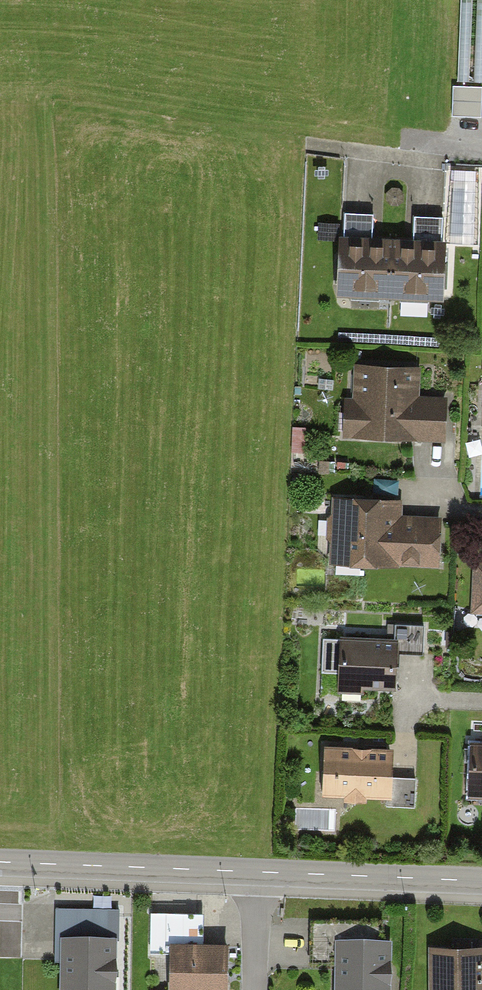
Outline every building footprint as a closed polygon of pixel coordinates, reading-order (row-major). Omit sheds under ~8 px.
[(462,83),(481,83),(481,0),(463,0),(462,83)] [(376,214),(349,214),(348,241),(339,240),(338,296),(442,298),(443,220),(413,219),(412,247),(376,246),(376,214)] [(421,364),(352,363),(351,400),(339,399),(338,436),(446,438),(447,395),(420,394),(421,364)] [(333,379),(318,377),(317,388),(332,389),(333,379)] [(305,427),(292,426),(291,452),(304,452),(305,427)] [(398,479),(374,477),(372,493),(397,495),(398,479)] [(407,497),(331,496),(330,565),(440,567),(441,512),(406,512),(407,497)] [(393,640),(341,639),(340,691),(400,692),(401,650),(426,650),(427,621),(394,620),(393,640)] [(472,743),(470,800),(481,800),(481,743),(472,743)] [(393,749),(322,747),(321,796),(387,798),(386,808),(417,809),(418,780),(393,779),(393,749)] [(59,909),(60,989),(118,989),(117,934),(108,934),(108,908),(59,909)] [(154,909),(153,955),(171,955),(170,989),(225,989),(226,939),(202,939),(202,910),(154,909)] [(314,920),(313,961),(340,962),(339,989),(391,989),(392,938),(379,937),(379,922),(314,920)] [(431,946),(430,989),(481,989),(481,946),(431,946)]
